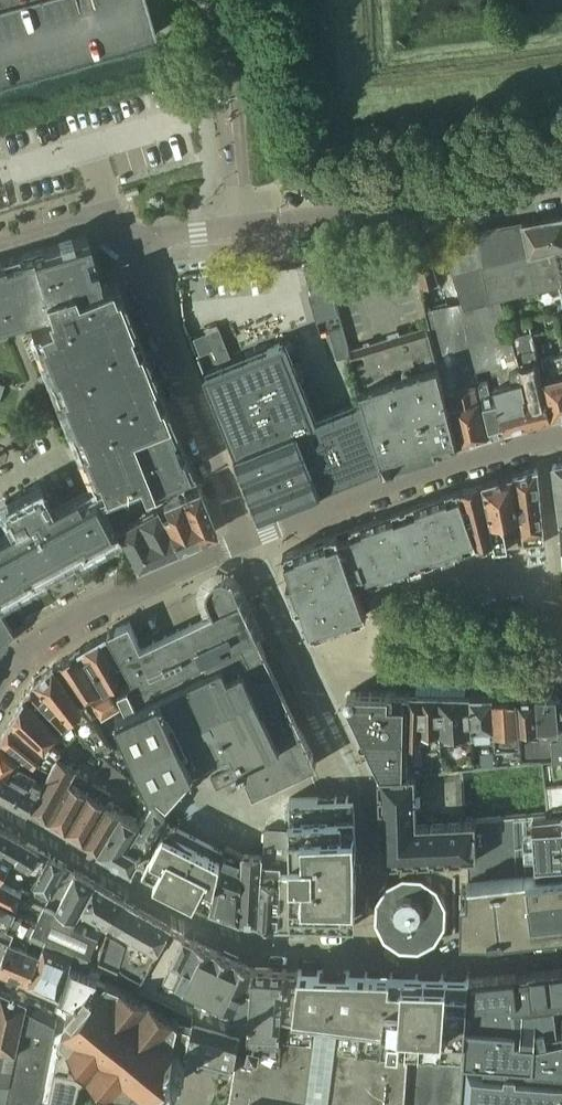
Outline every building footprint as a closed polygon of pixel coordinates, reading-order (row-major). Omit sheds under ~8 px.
[(155,33),(145,0),(0,0),(0,79),(155,33)] [(403,46),(400,41),(396,44),(402,54),(407,51),(403,46)] [(331,81),(324,85),(331,98),(338,94),(334,87),(331,81)] [(553,216),(554,221),(550,222),(554,247),(561,246),(561,214),(553,216)] [(554,247),(550,222),(554,221),(553,216),(475,230),(475,232),(441,238),(452,271),(482,265),(489,301),(501,298),(561,283),(561,246),(554,247)] [(30,580),(29,577),(53,564),(80,550),(82,553),(118,533),(114,526),(98,497),(146,478),(149,485),(191,470),(114,279),(97,285),(96,281),(99,279),(85,235),(0,260),(0,321),(9,318),(14,317),(36,310),(44,308),(49,322),(31,329),(34,336),(79,449),(95,489),(50,513),(36,487),(18,497),(1,507),(15,533),(0,541),(0,597),(30,580)] [(439,281),(427,239),(427,238),(412,243),(421,285),(439,281)] [(324,260),(305,262),(306,271),(313,295),(308,296),(313,313),(316,323),(339,317),(332,289),(324,260)] [(517,353),(501,298),(489,301),(482,265),(452,271),(462,301),(426,308),(430,326),(458,443),(492,434),(479,382),(477,371),(490,367),(492,374),(520,367),(517,353)] [(560,325),(532,332),(536,348),(544,382),(551,417),(561,414),(561,333),(560,325)] [(458,443),(430,326),(350,351),(352,357),(384,465),(458,443)] [(532,332),(512,337),(517,353),(520,367),(527,396),(525,396),(529,423),(551,417),(544,382),(536,348),(532,332)] [(384,465),(352,357),(336,363),(352,404),(317,418),(286,341),(203,373),(260,514),(384,465)] [(492,374),(493,379),(506,430),(529,423),(525,396),(527,396),(520,367),(492,374)] [(506,430),(493,379),(479,382),(492,434),(506,430)] [(543,529),(538,469),(514,475),(522,517),(525,534),(543,529)] [(522,517),(514,475),(483,484),(488,510),(494,542),(496,548),(508,547),(505,529),(503,529),(502,522),(522,517)] [(488,510),(483,484),(461,489),(457,490),(466,516),(477,512),(488,510)] [(197,486),(177,495),(196,540),(216,531),(197,486)] [(476,545),(466,516),(457,490),(361,525),(364,531),(340,539),(338,533),(283,553),(292,580),(286,582),(292,599),(299,597),(313,635),(367,615),(359,592),(353,595),(347,579),(366,573),(370,584),(476,545)] [(137,505),(131,508),(156,557),(177,548),(168,530),(161,517),(154,504),(148,494),(135,501),(137,505)] [(168,513),(161,517),(168,530),(177,548),(196,540),(177,495),(162,501),(168,513)] [(132,516),(114,526),(118,533),(136,566),(156,557),(131,508),(129,509),(132,516)] [(494,542),(488,510),(477,512),(466,516),(476,545),(477,545),(494,542)] [(209,599),(215,612),(228,606),(241,600),(235,587),(234,584),(231,581),(227,579),(224,578),(221,578),(216,579),(212,580),(210,582),(207,586),(206,589),(205,592),(205,597),(207,597),(208,600),(209,599)] [(285,696),(241,600),(228,606),(215,612),(141,647),(130,623),(108,633),(125,664),(134,681),(119,688),(126,706),(118,710),(152,782),(158,793),(167,802),(168,801),(178,790),(189,778),(193,774),(189,765),(230,745),(253,793),(317,763),(285,696)] [(6,637),(5,633),(11,626),(0,609),(0,645),(6,637)] [(125,664),(108,633),(80,649),(105,689),(109,686),(119,680),(114,670),(125,664)] [(105,689),(80,649),(55,664),(93,721),(95,720),(120,704),(109,686),(105,689)] [(93,721),(55,664),(35,680),(70,719),(80,730),(100,756),(113,747),(95,720),(93,721)] [(35,680),(24,696),(59,732),(59,733),(68,742),(80,730),(70,719),(35,680)] [(408,747),(409,693),(354,692),(351,691),(346,699),(347,702),(381,771),(382,771),(407,770),(408,747)] [(430,729),(429,694),(409,693),(408,747),(413,747),(413,742),(420,742),(421,729),(430,729)] [(452,732),(451,694),(429,694),(430,729),(439,729),(439,733),(452,732)] [(472,735),(471,695),(451,694),(452,732),(461,732),(463,766),(474,765),(472,735)] [(495,734),(494,695),(471,695),(472,735),(495,734)] [(510,745),(508,695),(494,695),(495,734),(496,746),(510,745)] [(524,739),(522,695),(508,695),(510,745),(521,744),(520,739),(524,739)] [(561,758),(558,696),(538,695),(541,738),(524,739),(520,739),(521,744),(522,761),(543,760),(543,759),(561,758)] [(541,738),(538,695),(522,695),(524,739),(541,738)] [(59,733),(59,732),(24,696),(11,720),(32,738),(31,739),(44,748),(57,757),(58,755),(63,748),(53,741),(59,733)] [(11,720),(0,742),(0,743),(33,767),(36,761),(44,748),(31,739),(32,738),(11,720)] [(11,774),(13,771),(31,781),(34,776),(43,781),(51,769),(43,765),(36,761),(33,767),(0,743),(0,768),(11,774)] [(233,762),(229,754),(221,758),(225,765),(233,762)] [(36,811),(65,760),(58,755),(57,757),(51,769),(43,781),(34,776),(31,781),(19,802),(36,811)] [(561,758),(543,759),(543,760),(545,782),(561,781),(561,757),(561,758)] [(48,818),(75,771),(77,767),(65,760),(36,811),(48,818)] [(216,787),(240,776),(234,764),(210,775),(216,787)] [(477,854),(476,817),(464,818),(462,771),(464,771),(463,767),(421,769),(426,855),(477,854)] [(11,774),(0,768),(0,791),(1,792),(11,774)] [(426,855),(421,769),(407,770),(382,771),(383,806),(384,847),(394,856),(426,855)] [(19,802),(31,781),(13,771),(11,774),(1,792),(19,802)] [(66,829),(93,782),(75,771),(48,818),(66,829)] [(545,782),(548,812),(561,811),(561,781),(545,782)] [(99,849),(122,811),(111,805),(114,801),(110,798),(113,793),(93,782),(66,829),(99,849)] [(355,911),(356,848),(354,794),(289,796),(290,828),(287,869),(280,868),(279,883),(276,923),(304,924),(304,922),(302,922),(303,915),(345,916),(345,911),(355,911)] [(152,831),(155,833),(166,815),(152,802),(140,822),(122,811),(99,849),(117,860),(136,830),(148,837),(152,831)] [(548,812),(534,814),(476,817),(477,854),(477,876),(560,866),(561,866),(561,811),(548,812)] [(211,909),(223,852),(168,824),(146,868),(154,872),(150,878),(211,909)] [(8,832),(0,827),(0,846),(8,832)] [(287,869),(290,828),(265,829),(262,867),(261,866),(260,881),(279,883),(280,868),(287,869)] [(152,840),(155,833),(152,831),(148,837),(136,830),(117,860),(133,869),(150,839),(152,840)] [(8,832),(0,846),(0,849),(30,868),(40,873),(50,855),(8,832)] [(225,914),(234,850),(225,846),(223,852),(211,909),(225,914)] [(0,849),(0,877),(19,888),(30,868),(0,849)] [(241,919),(242,888),(242,854),(234,850),(225,914),(239,918),(241,919)] [(260,881),(261,866),(262,856),(242,854),(242,888),(260,889),(260,881)] [(67,865),(50,855),(40,873),(29,893),(46,904),(47,903),(67,865)] [(467,895),(462,895),(461,933),(461,935),(491,935),(491,933),(561,925),(561,866),(560,866),(477,876),(467,877),(467,895)] [(81,909),(96,882),(76,870),(56,907),(56,908),(77,917),(82,910),(81,909)] [(19,888),(0,877),(0,898),(15,907),(19,909),(20,907),(16,905),(19,899),(33,905),(34,905),(43,909),(46,904),(29,893),(19,888)] [(420,879),(402,879),(386,888),(376,903),(375,922),(384,938),(400,948),(410,933),(426,925),(444,925),(445,906),(436,889),(420,879)] [(276,923),(279,883),(260,881),(260,889),(258,921),(276,923)] [(107,970),(138,907),(96,882),(81,909),(82,910),(98,919),(95,925),(102,928),(106,930),(95,965),(104,968),(107,970)] [(258,921),(260,889),(242,888),(241,919),(258,921)] [(15,928),(31,935),(34,928),(25,924),(30,914),(19,909),(15,907),(0,898),(0,922),(15,928)] [(95,925),(77,917),(56,908),(56,907),(47,903),(46,904),(43,909),(34,928),(31,935),(46,941),(60,947),(74,953),(87,960),(102,928),(95,925)] [(142,976),(170,925),(138,907),(107,970),(110,971),(109,974),(118,979),(122,966),(142,976)] [(0,922),(0,942),(7,945),(9,939),(11,939),(15,928),(0,922)] [(193,992),(212,945),(170,925),(139,984),(171,1000),(189,1005),(190,1003),(188,1002),(191,992),(193,992)] [(410,933),(400,948),(419,949),(434,940),(444,925),(426,925),(410,933)] [(11,939),(9,939),(7,945),(0,966),(0,968),(28,980),(41,951),(11,939)] [(46,988),(60,947),(46,941),(41,951),(28,980),(46,988)] [(282,1016),(285,968),(254,966),(212,945),(193,992),(195,993),(194,997),(247,1008),(242,1029),(235,1048),(235,1051),(279,1061),(280,1043),(282,1016)] [(60,995),(73,955),(74,953),(60,947),(46,988),(60,995)] [(74,1004),(88,962),(73,955),(60,995),(59,998),(74,1004)] [(94,979),(104,968),(95,965),(88,962),(74,1004),(74,1005),(94,979)] [(553,965),(558,1002),(561,1001),(561,1002),(561,964),(553,965)] [(558,1002),(553,965),(519,969),(524,1006),(558,1002)] [(313,1018),(320,969),(285,968),(282,1016),(313,1018)] [(340,1022),(342,1000),(346,970),(334,969),(320,969),(313,1018),(317,1019),(326,1020),(336,1021),(340,1022)] [(535,1062),(535,1033),(544,1031),(543,1018),(519,1020),(519,1025),(517,1025),(516,1007),(524,1006),(519,969),(470,974),(464,1056),(535,1062)] [(363,1002),(366,970),(346,970),(342,1000),(363,1002)] [(383,1004),(386,971),(366,970),(363,1002),(383,1004)] [(407,1007),(406,972),(386,971),(383,1004),(407,1007)] [(424,1053),(430,972),(406,972),(407,1007),(407,1029),(408,1052),(424,1053)] [(445,1055),(451,973),(430,972),(424,1053),(445,1055)] [(464,1056),(470,974),(451,973),(445,1055),(464,1056)] [(94,979),(74,1005),(74,1004),(67,1012),(74,1018),(62,1032),(61,1038),(62,1039),(66,1045),(60,1050),(59,1050),(58,1053),(48,1104),(49,1104),(75,1104),(80,1079),(88,1075),(103,1089),(127,1094),(131,1095),(136,1089),(142,1094),(140,1097),(149,1100),(157,1091),(158,1091),(163,1085),(165,1086),(167,1083),(167,1081),(173,1073),(175,1073),(177,1071),(176,1070),(187,1056),(187,1051),(186,1050),(185,1046),(187,1046),(187,1043),(188,1039),(190,1026),(179,1023),(179,1022),(150,998),(106,979),(101,985),(94,979)] [(25,1016),(28,1001),(0,987),(0,988),(0,1083),(10,1085),(11,1081),(25,1016)] [(189,1005),(171,1000),(192,1011),(194,1011),(190,1026),(188,1039),(187,1043),(187,1046),(185,1046),(186,1050),(187,1051),(187,1056),(233,1066),(235,1051),(235,1048),(242,1029),(247,1008),(194,997),(195,993),(193,992),(191,992),(188,1002),(190,1003),(189,1005)] [(67,1012),(74,1004),(59,998),(54,1013),(58,1015),(56,1025),(51,1051),(58,1053),(59,1050),(60,1050),(66,1045),(62,1039),(61,1038),(62,1032),(74,1018),(67,1012)] [(383,1004),(363,1002),(342,1000),(340,1022),(407,1029),(407,1007),(383,1004)] [(58,1015),(54,1013),(28,1001),(25,1016),(56,1025),(58,1015)] [(51,1051),(56,1025),(25,1016),(11,1081),(23,1084),(43,1088),(51,1051)] [(314,1046),(317,1019),(313,1018),(282,1016),(280,1043),(314,1046)] [(407,1029),(340,1022),(336,1021),(333,1043),(408,1052),(407,1029)] [(544,1031),(535,1033),(535,1062),(561,1063),(561,1027),(544,1031)] [(311,1065),(314,1046),(280,1043),(279,1061),(311,1065)] [(406,1077),(408,1052),(333,1043),(330,1067),(406,1077)] [(48,1104),(58,1053),(51,1051),(43,1088),(40,1103),(48,1104)] [(308,1088),(311,1065),(279,1061),(235,1051),(233,1076),(308,1088)] [(464,1056),(445,1055),(424,1053),(408,1052),(406,1077),(404,1104),(460,1104),(464,1056)] [(535,1062),(464,1056),(460,1104),(561,1104),(561,1063),(535,1062)] [(406,1077),(330,1067),(327,1091),(326,1096),(392,1104),(404,1104),(406,1077)] [(308,1088),(233,1076),(231,1096),(281,1104),(306,1104),(308,1088)] [(23,1084),(11,1081),(10,1085),(6,1104),(39,1104),(40,1103),(43,1088),(23,1084)] [(10,1085),(0,1083),(0,1104),(6,1104),(10,1085)] [(127,1094),(103,1089),(100,1104),(124,1104),(127,1094)] [(231,1096),(230,1104),(281,1104),(231,1096)] [(326,1096),(325,1104),(392,1104),(326,1096)]
